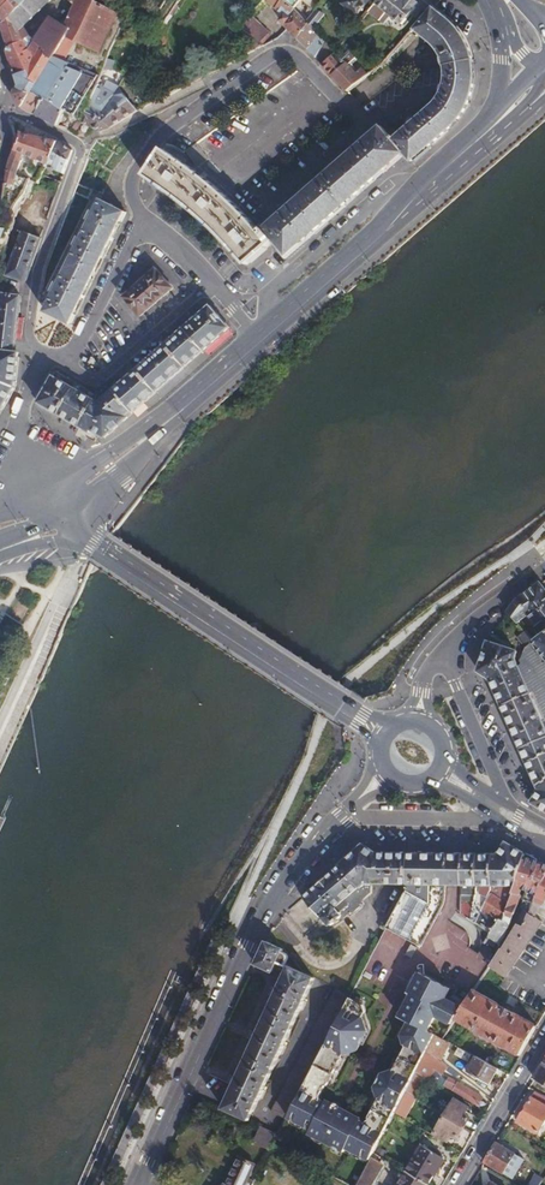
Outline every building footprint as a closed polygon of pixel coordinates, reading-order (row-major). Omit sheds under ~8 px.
[(1,23),(0,29),(8,46),(7,51),(13,66),(16,77),(40,56),(57,64),(67,45),(91,58),(114,18),(84,0),(63,0),(42,22),(34,34),(27,31),(22,21),(45,0),(27,0),(1,23)] [(1,23),(27,0),(0,0),(0,17),(1,23)] [(281,0),(265,0),(262,3),(280,13),(294,23),(289,28),(293,33),(298,39),(312,25),(308,21),(298,10),(281,0)] [(373,0),(343,0),(342,2),(351,8),(348,12),(356,18),(359,14),(361,16),(373,0)] [(371,13),(382,22),(389,13),(405,26),(419,10),(417,8),(421,4),(417,0),(410,0),(409,1),(408,0),(382,0),(371,13)] [(426,2),(415,15),(423,22),(434,9),(426,2)] [(326,15),(318,9),(308,21),(312,25),(316,30),(326,15)] [(423,22),(415,31),(430,45),(442,56),(447,68),(446,81),(443,92),(437,103),(429,112),(395,140),(398,145),(405,153),(412,163),(440,140),(450,132),(467,110),(475,89),(476,68),(470,48),(459,31),(443,16),(434,9),(423,22)] [(242,31),(261,44),(270,30),(252,18),(242,31)] [(331,45),(316,30),(312,25),(298,39),(304,45),(317,58),(331,45)] [(339,54),(331,45),(317,58),(325,67),(339,54)] [(105,49),(97,71),(100,73),(101,71),(103,71),(105,64),(107,65),(112,52),(105,49)] [(359,74),(339,54),(325,67),(350,92),(369,77),(363,71),(359,74)] [(57,64),(40,56),(16,77),(18,81),(20,87),(31,94),(34,90),(46,99),(65,112),(79,121),(93,82),(94,80),(57,64)] [(93,82),(79,121),(89,126),(102,131),(115,126),(140,111),(121,83),(117,91),(93,82)] [(31,94),(20,87),(15,90),(14,96),(15,98),(16,101),(22,108),(31,94)] [(31,94),(22,108),(28,111),(36,115),(46,99),(34,90),(31,94)] [(46,99),(36,115),(49,121),(58,125),(65,112),(46,99)] [(383,127),(265,229),(274,240),(286,254),(381,173),(405,153),(398,145),(395,140),(383,127)] [(51,163),(59,142),(30,136),(21,134),(8,172),(5,186),(16,188),(18,175),(26,154),(51,163)] [(51,163),(50,167),(64,174),(70,158),(73,151),(59,142),(51,163)] [(274,240),(265,229),(261,232),(251,221),(245,214),(237,206),(227,195),(217,186),(208,178),(198,170),(184,159),(174,152),(166,146),(148,171),(158,178),(168,185),(177,193),(187,200),(195,207),(204,216),(213,226),(222,235),(230,244),(237,251),(247,262),(274,240)] [(54,293),(46,312),(72,324),(127,213),(101,200),(95,212),(92,211),(90,215),(87,220),(90,222),(81,239),(78,237),(76,242),(74,246),(77,248),(59,285),(56,283),(54,287),(52,291),(54,293)] [(22,230),(11,261),(29,268),(40,237),(22,230)] [(11,261),(5,274),(25,282),(29,268),(11,261)] [(156,269),(123,298),(141,318),(172,290),(156,269)] [(14,389),(19,353),(14,353),(15,340),(16,331),(20,296),(1,294),(0,305),(0,382),(14,389)] [(210,307),(184,329),(204,352),(217,341),(230,329),(210,307)] [(204,352),(184,329),(165,345),(185,368),(194,361),(204,352)] [(185,368),(165,345),(145,363),(155,373),(160,369),(170,381),(176,376),(185,368)] [(155,373),(145,363),(137,370),(156,393),(170,381),(160,369),(155,373)] [(156,393),(137,370),(125,381),(145,404),(156,393)] [(47,408),(57,415),(76,383),(56,372),(38,403),(47,408)] [(145,404),(125,381),(113,391),(133,414),(138,409),(145,404)] [(1,412),(7,402),(14,389),(0,382),(0,411),(1,412)] [(78,427),(94,400),(96,396),(76,383),(57,415),(67,420),(78,427)] [(133,414),(113,391),(100,403),(94,400),(78,427),(90,434),(93,431),(105,438),(133,414)] [(544,657),(544,589),(540,583),(518,599),(508,612),(518,622),(520,621),(529,614),(541,631),(544,635),(535,641),(533,642),(544,657)] [(533,642),(535,641),(527,630),(519,636),(518,637),(526,647),(523,661),(525,665),(519,667),(531,693),(532,693),(544,720),(544,657),(533,642)] [(502,706),(531,693),(519,667),(516,659),(518,651),(488,641),(478,672),(491,680),(502,705),(502,706)] [(544,720),(532,693),(531,693),(502,706),(521,748),(544,738),(544,720)] [(521,748),(522,749),(527,762),(544,755),(544,738),(521,748)] [(527,762),(537,785),(544,781),(544,755),(527,762)] [(537,785),(539,790),(532,803),(544,811),(544,781),(537,785)] [(492,855),(493,887),(515,887),(526,854),(525,854),(516,848),(506,843),(498,855),(492,855)] [(365,845),(342,865),(361,888),(366,884),(377,884),(407,885),(408,854),(376,853),(365,845)] [(407,889),(388,926),(423,945),(443,908),(444,905),(445,899),(446,891),(446,886),(461,886),(461,854),(408,854),(407,885),(407,889)] [(461,854),(461,886),(478,886),(478,855),(470,854),(461,854)] [(503,915),(492,932),(489,937),(499,944),(499,942),(502,943),(509,932),(514,919),(518,905),(522,897),(523,891),(526,892),(541,861),(526,854),(515,887),(507,917),(503,915)] [(478,855),(478,886),(493,887),(492,855),(486,855),(478,855)] [(526,892),(523,899),(533,903),(544,878),(544,863),(541,861),(526,892)] [(361,888),(342,865),(304,897),(322,917),(323,916),(332,926),(344,915),(345,916),(350,913),(352,915),(364,904),(362,902),(372,893),(377,885),(377,884),(366,884),(361,888)] [(490,967),(506,978),(515,964),(544,922),(533,915),(537,907),(539,902),(544,905),(544,906),(544,878),(533,903),(524,926),(518,923),(503,948),(502,947),(490,967)] [(544,922),(544,920),(544,913),(537,907),(533,915),(544,922)] [(266,941),(255,965),(273,973),(278,963),(289,968),(290,966),(287,964),(289,958),(289,956),(288,955),(286,953),(283,951),(284,949),(266,941)] [(413,956),(419,946),(413,943),(408,953),(413,956)] [(224,1109),(250,1121),(252,1116),(260,1099),(262,1100),(266,1092),(264,1091),(280,1055),(283,1056),(286,1048),(284,1047),(301,1010),(303,1011),(307,1003),(304,1002),(316,978),(290,966),(289,968),(227,1104),(224,1109)] [(395,1111),(406,1091),(408,1087),(416,1072),(427,1050),(435,1034),(444,1038),(455,1019),(463,1007),(446,997),(452,987),(420,971),(410,991),(413,993),(401,1016),(411,1021),(405,1032),(408,1034),(405,1040),(406,1047),(394,1070),(382,1076),(375,1089),(375,1104),(369,1117),(369,1119),(365,1123),(360,1120),(361,1118),(325,1101),(325,1103),(320,1100),(321,1095),(326,1086),(328,1085),(344,1054),(349,1053),(345,1047),(350,1038),(361,1044),(368,1031),(364,1017),(367,1011),(365,1004),(351,997),(290,1114),(287,1119),(310,1131),(308,1134),(344,1153),(346,1150),(369,1162),(375,1152),(395,1111)] [(293,1069),(271,1112),(290,1114),(351,997),(352,996),(336,988),(293,1069)] [(474,990),(463,1007),(455,1019),(521,1056),(537,1025),(515,1012),(518,1007),(505,1000),(502,1005),(474,990)] [(435,1034),(427,1050),(442,1061),(452,1042),(444,1038),(435,1034)] [(358,1049),(361,1044),(350,1038),(345,1047),(349,1053),(358,1049)] [(423,1076),(428,1079),(435,1069),(442,1073),(448,1066),(442,1061),(427,1050),(416,1072),(423,1076)] [(490,1084),(499,1068),(477,1056),(468,1072),(490,1084)] [(535,1079),(544,1085),(544,1061),(535,1079)] [(408,1087),(415,1091),(423,1076),(416,1072),(408,1087)] [(447,1080),(444,1085),(477,1105),(483,1096),(458,1081),(456,1084),(447,1080)] [(536,1090),(533,1096),(532,1096),(516,1122),(539,1135),(544,1125),(544,1095),(536,1090)] [(413,1096),(406,1091),(403,1096),(411,1101),(414,1096),(413,1096)] [(411,1101),(403,1096),(401,1101),(409,1106),(411,1101)] [(445,1115),(466,1128),(467,1126),(472,1117),(466,1114),(470,1107),(455,1098),(445,1115)] [(464,1131),(466,1128),(445,1115),(434,1133),(449,1142),(453,1135),(459,1139),(464,1131)] [(271,1150),(279,1134),(261,1126),(253,1143),(271,1150)] [(497,1142),(485,1162),(514,1180),(526,1159),(517,1154),(497,1142)] [(406,1171),(429,1184),(430,1184),(436,1174),(436,1173),(445,1158),(422,1145),(406,1171)] [(358,1184),(374,1184),(384,1167),(385,1168),(390,1161),(375,1152),(369,1162),(358,1184)] [(254,1182),(248,1179),(254,1163),(239,1156),(227,1184),(226,1183),(225,1184),(252,1184),(254,1182)] [(398,1184),(429,1184),(406,1171),(398,1184)] [(544,1178),(535,1172),(528,1184),(540,1184),(544,1178)]
